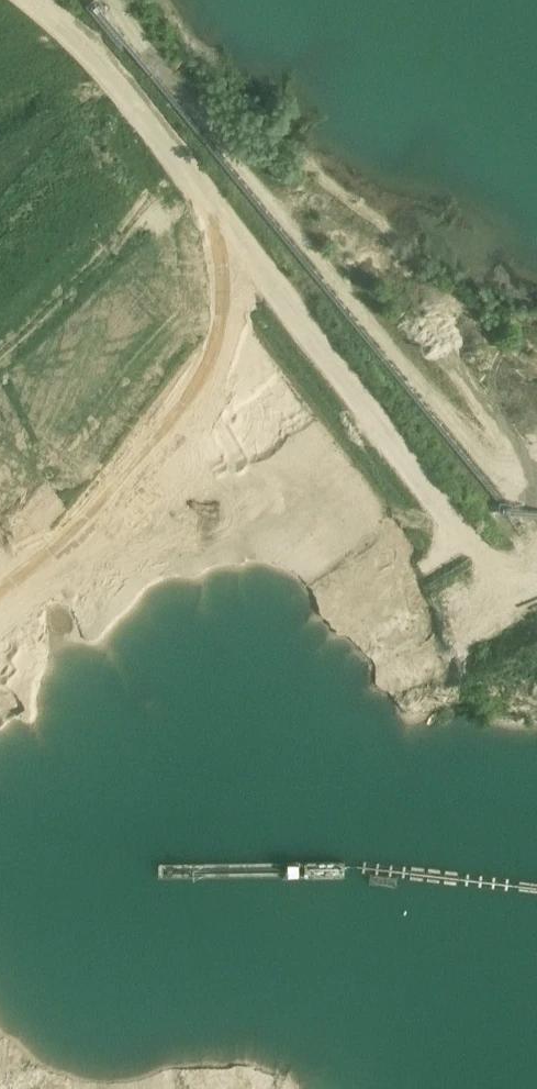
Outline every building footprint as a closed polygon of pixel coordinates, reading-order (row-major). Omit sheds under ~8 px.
[(528,592),(532,619),(536,618),(536,591),(528,592)]
